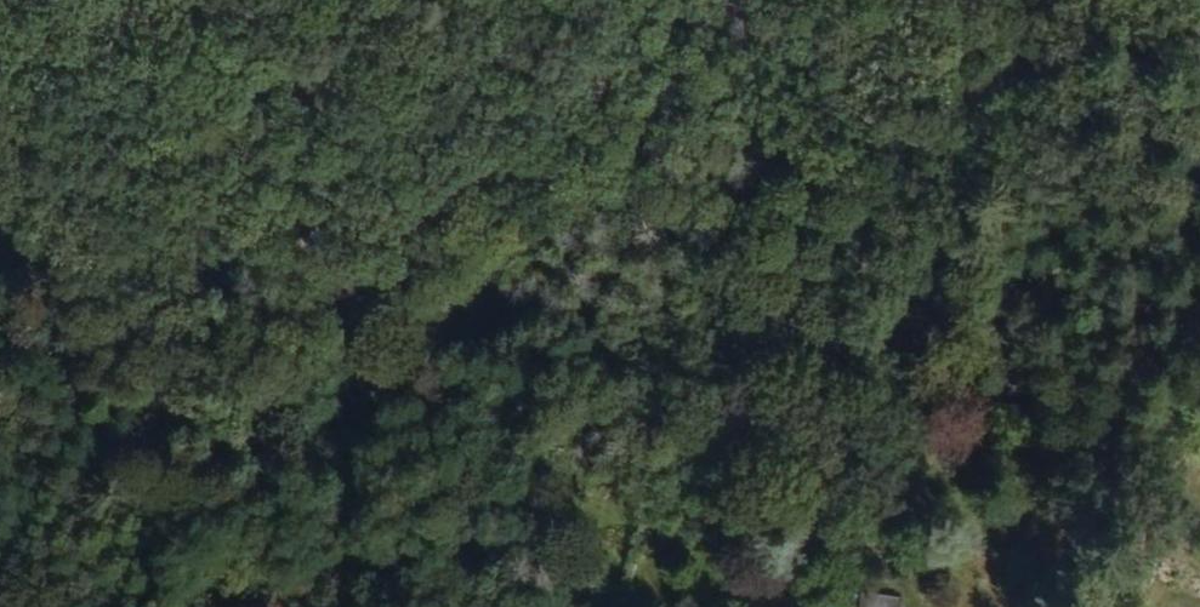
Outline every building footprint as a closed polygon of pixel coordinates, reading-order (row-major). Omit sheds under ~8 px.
[(902,595),(861,591),(859,606),(901,606),(902,595)]
